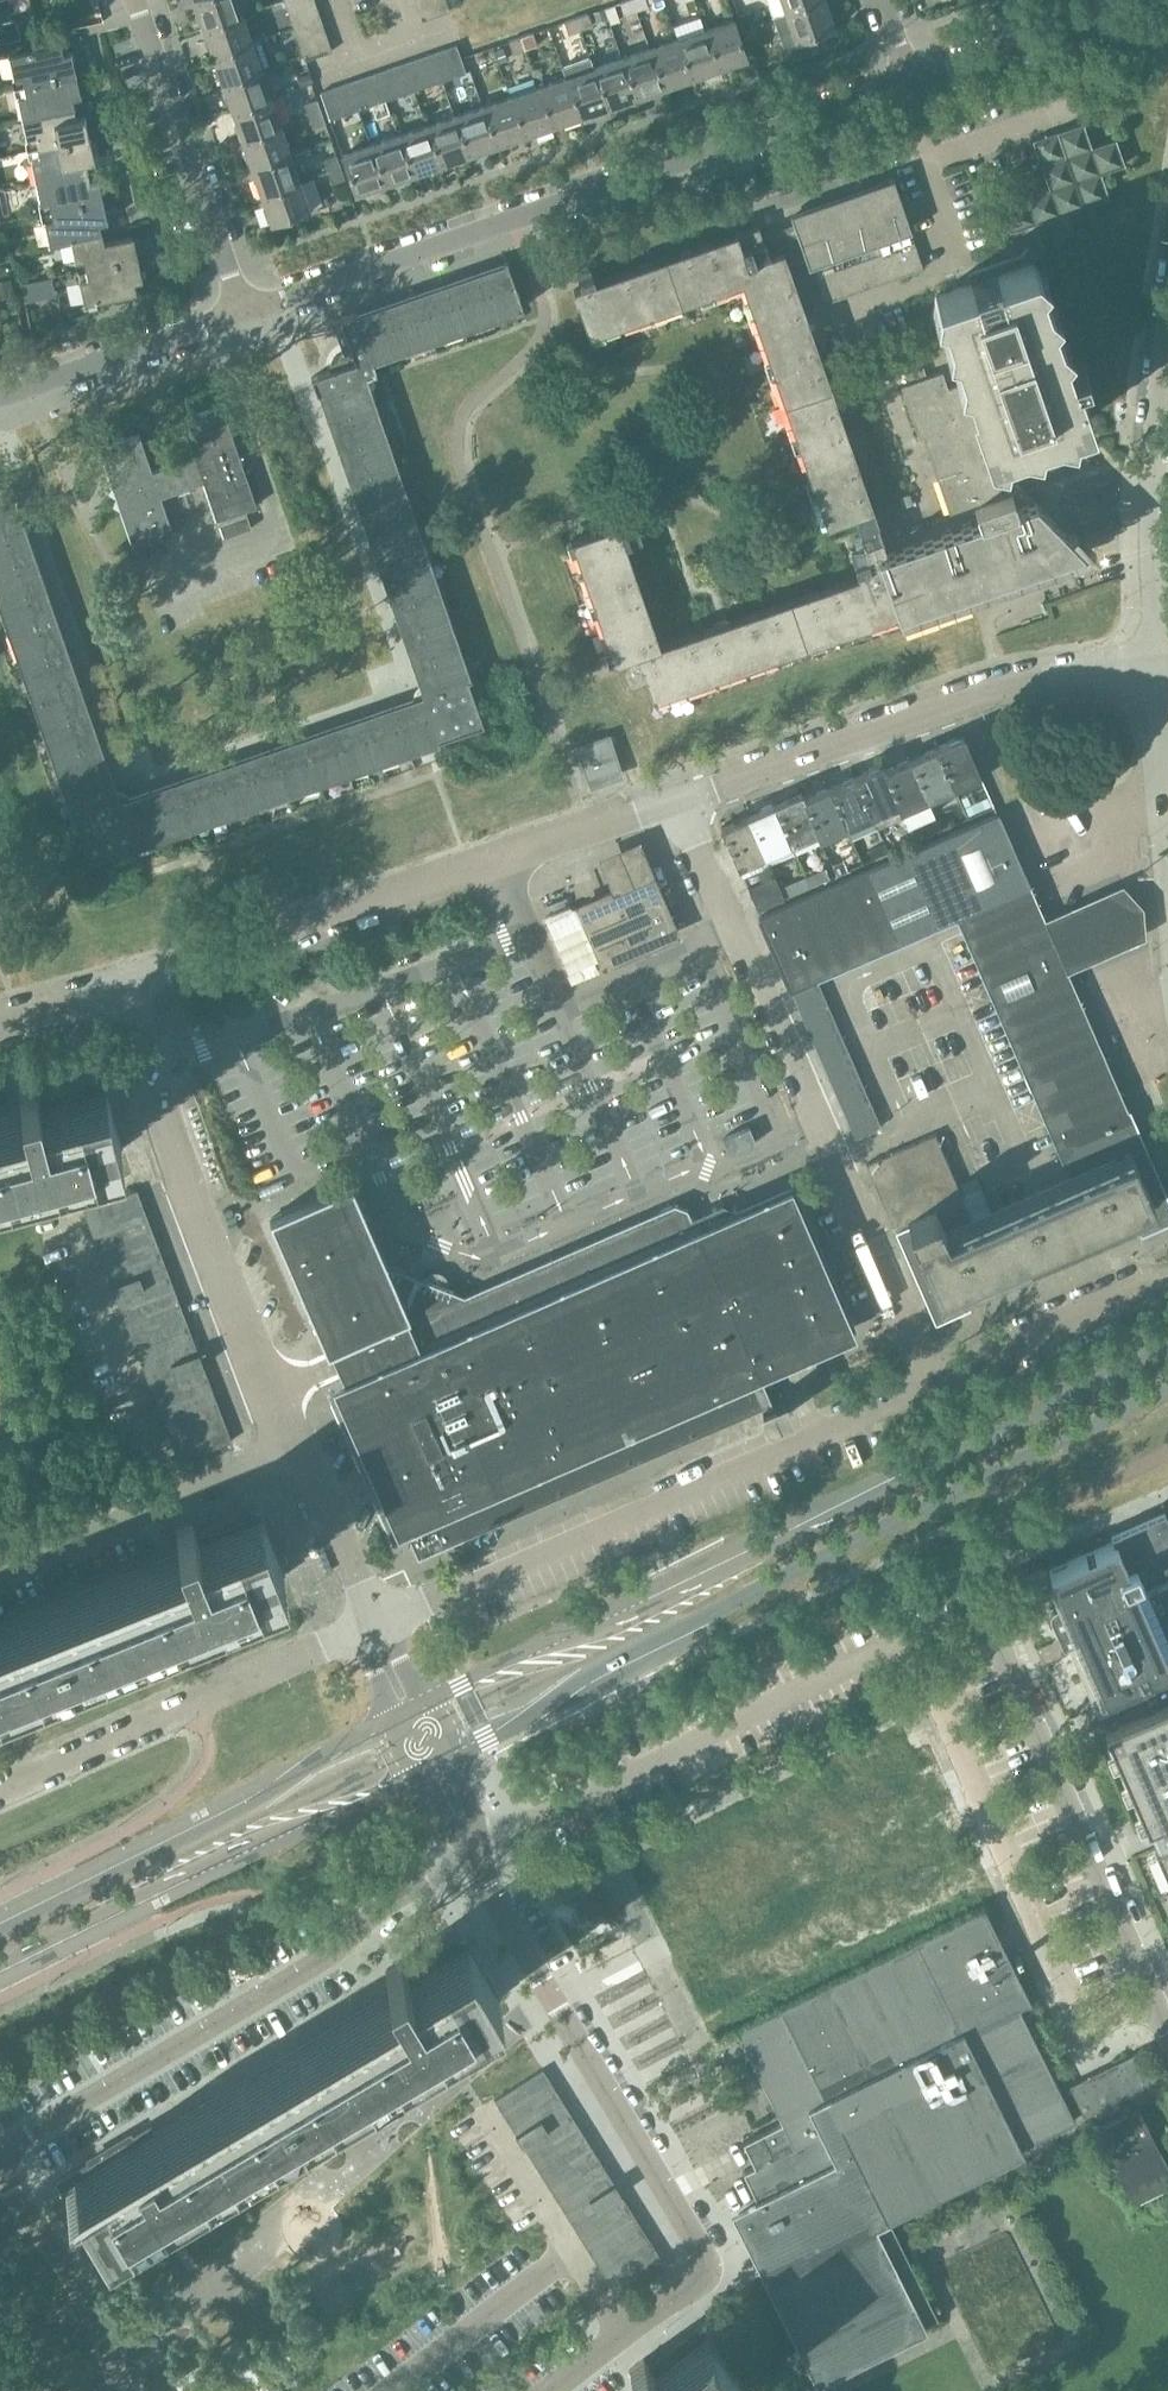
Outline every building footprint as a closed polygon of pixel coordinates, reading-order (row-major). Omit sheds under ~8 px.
[(203,26),(242,13),(237,0),(194,0),(203,26)] [(291,19),(318,10),(315,0),(302,0),(286,5),(291,19)] [(418,6),(422,20),(449,10),(446,0),(434,0),(418,6)] [(633,0),(625,0),(620,2),(624,14),(636,10),(633,0)] [(636,10),(648,6),(646,0),(633,0),(636,10)] [(786,13),(774,17),(789,59),(826,46),(821,32),(834,27),(825,0),(823,0),(786,13)] [(786,13),(823,0),(782,0),(786,13)] [(291,19),(296,32),(323,23),(318,10),(291,19)] [(738,15),(743,27),(755,23),(751,11),(738,15)] [(203,26),(213,54),(251,41),(242,13),(203,26)] [(589,13),(577,17),(581,29),(593,25),(589,13)] [(581,29),(577,17),(565,21),(569,33),(581,29)] [(734,19),(706,29),(719,67),(747,58),(734,19)] [(296,32),(300,46),(327,36),(323,23),(296,32)] [(755,23),(743,27),(747,39),(759,35),(755,23)] [(706,29),(678,39),(691,77),(719,67),(706,29)] [(533,32),(521,36),(525,49),(537,44),(533,32)] [(327,36),(300,46),(305,60),(332,50),(327,36)] [(525,49),(521,36),(509,40),(513,53),(525,49)] [(223,82),(261,69),(270,66),(260,38),(251,41),(213,54),(223,82)] [(678,39),(650,48),(663,87),(691,77),(678,39)] [(22,75),(24,85),(76,74),(71,51),(63,53),(61,43),(9,54),(14,77),(22,75)] [(456,45),(442,50),(452,77),(466,72),(456,45)] [(650,48),(622,58),(635,96),(663,87),(650,48)] [(442,50),(429,54),(438,81),(452,77),(442,50)] [(429,54),(415,59),(425,86),(438,81),(429,54)] [(622,58),(594,68),(607,106),(635,96),(622,58)] [(415,59),(402,64),(411,91),(425,86),(415,59)] [(402,64),(389,68),(398,95),(411,91),(402,64)] [(389,68),(375,73),(384,100),(398,95),(389,68)] [(594,68),(566,77),(579,116),(607,106),(594,68)] [(223,82),(233,110),(271,97),(261,69),(223,82)] [(375,73),(362,78),(371,105),(384,100),(375,73)] [(18,96),(23,118),(74,107),(72,97),(81,95),(76,74),(24,85),(26,94),(18,96)] [(566,77),(538,87),(551,125),(579,116),(566,77)] [(362,78),(348,82),(357,109),(371,105),(362,78)] [(348,82),(335,87),(344,114),(357,109),(348,82)] [(344,114),(335,87),(321,92),(330,119),(344,114)] [(538,87),(510,97),(523,135),(551,125),(538,87)] [(233,110),(242,138),(281,125),(271,97),(233,110)] [(510,97),(482,106),(496,145),(523,135),(510,97)] [(305,103),(309,115),(321,111),(317,99),(305,103)] [(482,106),(454,116),(468,154),(496,145),(482,106)] [(36,138),(38,147),(89,136),(85,114),(76,116),(74,107),(23,118),(27,140),(36,138)] [(321,111),(309,115),(313,127),(325,123),(321,111)] [(454,116),(426,126),(440,164),(468,154),(454,116)] [(963,370),(966,380),(965,381),(948,387),(942,370),(901,385),(919,437),(923,435),(950,514),(951,514),(1025,489),(992,455),(994,448),(1004,444),(1004,446),(1021,440),(1027,441),(1029,436),(1038,432),(1039,434),(1055,429),(1062,430),(1063,424),(1072,421),(1073,423),(1091,416),(1075,372),(1086,368),(1082,358),(1069,363),(1063,346),(1061,347),(1058,337),(1061,333),(1057,330),(1051,312),(1049,312),(1046,303),(1050,299),(1046,296),(1039,278),(1038,278),(1034,269),(1038,265),(1033,261),(1045,247),(1036,222),(1109,197),(1100,172),(1125,164),(1116,138),(1092,146),(1083,122),(1033,140),(1039,156),(1034,166),(1017,172),(1026,197),(1001,205),(1010,231),(1021,227),(1028,248),(1022,255),(969,273),(972,282),(935,294),(935,295),(934,301),(939,302),(943,311),(941,312),(947,330),(946,335),(951,336),(955,345),(953,346),(959,364),(958,369),(963,370)] [(242,138),(252,166),(290,153),(281,125),(242,138)] [(426,126),(398,135),(412,174),(440,164),(426,126)] [(398,135),(370,145),(384,183),(412,174),(398,135)] [(31,159),(36,181),(88,169),(86,160),(94,158),(89,136),(38,147),(40,157),(31,159)] [(384,183),(370,145),(342,155),(356,193),(384,183)] [(252,166),(262,194),(300,181),(290,153),(252,166)] [(324,159),(328,171),(341,167),(336,154),(324,159)] [(341,167),(328,171),(332,183),(345,178),(341,167)] [(49,201),(51,210),(103,199),(98,177),(90,179),(88,169),(36,181),(41,203),(49,201)] [(878,186),(791,216),(797,231),(806,259),(822,304),(923,268),(910,231),(912,230),(911,226),(909,227),(900,200),(901,200),(894,177),(877,183),(878,186)] [(300,181),(262,194),(271,222),(310,209),(300,181)] [(50,244),(71,240),(71,239),(102,232),(100,223),(108,221),(103,199),(51,210),(53,220),(45,221),(50,244)] [(855,515),(872,510),(874,509),(873,507),(872,508),(852,449),(853,448),(852,447),(851,447),(831,388),(832,388),(831,386),(830,386),(809,327),(810,327),(810,325),(809,325),(788,267),(789,266),(789,265),(806,259),(797,231),(778,237),(776,230),(774,230),(777,238),(764,242),(758,225),(728,235),(727,234),(725,235),(726,236),(667,257),(666,256),(664,256),(665,257),(606,278),(606,277),(604,278),(604,279),(594,282),(588,265),(577,270),(582,286),(574,289),(589,335),(591,335),(591,334),(620,323),(622,330),(623,329),(621,323),(650,313),(652,319),(654,319),(651,312),(681,302),(683,309),(684,308),(682,302),(711,292),(713,298),(715,297),(712,291),(743,280),(753,311),(747,313),(747,314),(754,312),(764,341),(757,344),(758,345),(764,342),(774,371),(768,374),(768,375),(775,373),(785,402),(779,404),(779,405),(785,403),(795,432),(789,435),(790,436),(796,434),(806,463),(800,465),(800,466),(806,464),(816,493),(810,495),(811,497),(817,494),(827,524),(826,524),(827,525),(855,515)] [(84,259),(86,268),(138,257),(133,235),(104,242),(102,232),(71,239),(71,240),(76,261),(84,259)] [(138,257),(86,268),(88,278),(79,279),(84,303),(136,291),(134,281),(142,279),(138,257)] [(72,814),(71,815),(71,816),(75,815),(91,860),(135,844),(137,848),(138,848),(138,847),(438,743),(439,744),(440,743),(439,739),(483,724),(468,679),(472,677),(471,676),(367,376),(377,372),(373,362),(517,312),(517,309),(523,307),(509,267),(507,267),(507,268),(359,319),(356,312),(340,318),(333,321),(341,345),(343,351),(340,352),(338,354),(336,356),(335,358),(334,361),(333,363),(333,366),(334,369),(311,377),(317,393),(324,390),(426,684),(423,686),(421,687),(419,689),(418,692),(417,694),(416,697),(416,700),(417,702),(130,802),(129,799),(127,797),(125,795),(123,794),(120,793),(117,792),(114,793),(112,793),(9,499),(17,496),(11,480),(0,484),(0,608),(72,814)] [(33,285),(29,286),(22,288),(25,301),(36,298),(33,285)] [(203,481),(216,519),(257,505),(222,404),(181,419),(194,456),(153,471),(140,433),(98,447),(133,548),(174,533),(161,496),(203,481)] [(950,514),(881,538),(874,540),(880,558),(879,559),(898,614),(899,613),(898,612),(1083,548),(1036,500),(1040,499),(1035,485),(1025,489),(951,514),(950,514)] [(872,510),(855,515),(865,543),(850,548),(855,561),(854,562),(854,563),(855,563),(858,569),(857,570),(857,571),(858,571),(860,575),(852,578),(852,577),(850,578),(850,579),(792,599),(791,598),(789,599),(789,600),(731,620),(730,619),(728,620),(729,621),(670,641),(670,640),(668,641),(668,642),(659,645),(649,616),(650,615),(649,613),(648,614),(628,555),(629,555),(628,553),(624,543),(641,538),(636,526),(620,532),(617,523),(571,539),(572,540),(573,540),(583,569),(576,571),(577,572),(583,570),(593,599),(587,601),(587,603),(594,601),(604,630),(597,632),(598,633),(604,631),(614,660),(613,660),(614,662),(620,660),(630,688),(648,681),(654,698),(655,698),(655,697),(684,686),(686,693),(687,693),(685,686),(714,676),(717,682),(718,682),(715,676),(745,665),(747,672),(748,672),(746,665),(775,655),(777,661),(778,661),(776,655),(806,644),(808,651),(809,650),(807,644),(836,634),(838,640),(839,640),(837,634),(866,623),(869,630),(869,629),(867,623),(897,613),(897,614),(898,614),(879,559),(880,558),(874,540),(881,538),(872,510)] [(963,735),(935,747),(953,786),(980,774),(963,735)] [(935,747),(910,758),(927,797),(953,786),(935,747)] [(883,763),(881,764),(901,809),(927,797),(910,758),(885,769),(883,763)] [(881,764),(854,775),(871,815),(897,803),(900,809),(901,809),(881,764)] [(616,765),(587,775),(592,788),(621,778),(616,765)] [(854,775),(828,787),(845,826),(871,815),(854,775)] [(801,791),(799,792),(816,831),(819,837),(845,826),(828,787),(804,797),(801,791)] [(799,792),(773,803),(790,843),(816,831),(799,792)] [(773,803),(747,815),(764,854),(790,843),(773,803)] [(791,991),(817,979),(957,919),(1070,1180),(1145,1147),(1129,1109),(1127,1109),(1120,1092),(1098,1041),(1082,1005),(1068,972),(1045,920),(1014,849),(1015,849),(999,812),(759,917),(791,991)] [(953,812),(938,818),(942,828),(957,821),(953,812)] [(766,859),(764,854),(747,815),(721,826),(740,870),(766,859)] [(828,856),(836,875),(849,870),(840,850),(828,856)] [(826,866),(804,875),(810,887),(831,878),(826,866)] [(804,875),(779,886),(784,898),(810,887),(804,875)] [(651,876),(618,890),(617,890),(580,906),(605,963),(675,932),(651,876)] [(775,876),(748,887),(758,909),(784,898),(779,886),(775,876)] [(1045,920),(1068,972),(1148,937),(1146,905),(1126,884),(1045,920)] [(823,991),(817,979),(791,991),(796,1003),(823,991)] [(828,1004),(823,991),(796,1003),(802,1015),(828,1004)] [(833,1016),(828,1004),(802,1015),(807,1027),(833,1016)] [(838,1028),(833,1016),(807,1027),(812,1039),(838,1028)] [(844,1040),(838,1028),(812,1039),(818,1051),(844,1040)] [(849,1052),(844,1040),(818,1051),(823,1064),(849,1052)] [(854,1064),(849,1052),(823,1064),(828,1076),(854,1064)] [(860,1077),(854,1064),(828,1076),(833,1088),(860,1077)] [(865,1089),(860,1077),(833,1088),(839,1100),(865,1089)] [(118,1144),(118,1145),(120,1144),(107,1094),(105,1095),(59,1108),(56,1095),(39,1099),(36,1087),(19,1092),(26,1117),(0,1123),(0,1176),(118,1144)] [(870,1101),(865,1089),(839,1100),(844,1112),(870,1101)] [(875,1113),(870,1101),(844,1112),(849,1124),(875,1113)] [(881,1126),(875,1113),(849,1124),(855,1137),(881,1126)] [(724,1137),(730,1152),(755,1141),(749,1126),(724,1137)] [(1070,1180),(970,1223),(957,1193),(960,1192),(935,1133),(866,1163),(896,1232),(898,1231),(897,1230),(908,1225),(917,1247),(905,1252),(935,1321),(968,1307),(970,1307),(968,1302),(1037,1272),(1039,1276),(1071,1262),(1069,1258),(1138,1228),(1140,1232),(1142,1232),(1141,1229),(1149,1224),(1150,1225),(1152,1226),(1154,1226),(1156,1225),(1158,1224),(1159,1222),(1159,1219),(1159,1217),(1167,1212),(1167,1213),(1167,1188),(1166,1187),(1161,1184),(1145,1147),(1070,1180)] [(761,1371),(771,1358),(846,1325),(787,1190),(740,1210),(723,1204),(691,1218),(687,1208),(674,1203),(464,1294),(369,1257),(376,1240),(351,1183),(271,1218),(347,1395),(335,1400),(343,1418),(355,1412),(418,1556),(761,1407),(768,1422),(789,1413),(778,1386),(767,1391),(763,1380),(765,1380),(761,1371)] [(137,1189),(110,1199),(115,1212),(141,1201),(137,1189)] [(83,1209),(88,1222),(115,1212),(110,1199),(83,1209)] [(115,1212),(119,1224),(146,1214),(141,1201),(115,1212)] [(88,1222),(93,1234),(119,1224),(115,1212),(88,1222)] [(119,1224),(124,1237),(151,1227),(146,1214),(119,1224)] [(93,1234),(98,1247),(124,1237),(119,1224),(93,1234)] [(124,1237),(129,1249),(156,1239),(151,1227),(124,1237)] [(98,1247),(102,1259),(129,1249),(124,1237),(98,1247)] [(129,1249),(134,1262),(160,1252),(156,1239),(129,1249)] [(102,1259),(107,1272),(134,1262),(129,1249),(102,1259)] [(134,1262),(138,1274),(165,1264),(160,1252),(134,1262)] [(107,1272),(112,1284),(138,1274),(134,1262),(107,1272)] [(138,1274),(143,1287),(170,1277),(165,1264),(138,1274)] [(112,1284),(117,1297),(143,1287),(138,1274),(112,1284)] [(143,1287),(148,1300),(175,1289),(170,1277),(143,1287)] [(117,1297),(121,1310),(148,1300),(143,1287),(117,1297)] [(148,1300),(153,1312),(179,1302),(175,1289),(148,1300)] [(121,1310),(126,1322),(153,1312),(148,1300),(121,1310)] [(153,1312),(157,1325),(184,1315),(179,1302),(153,1312)] [(126,1322),(131,1335),(157,1325),(153,1312),(126,1322)] [(157,1325),(162,1337),(189,1327),(184,1315),(157,1325)] [(131,1335),(136,1347),(162,1337),(157,1325),(131,1335)] [(162,1337),(167,1350),(194,1340),(189,1327),(162,1337)] [(136,1347),(140,1360),(167,1350),(162,1337),(136,1347)] [(167,1350),(172,1362),(198,1352),(194,1340),(167,1350)] [(140,1360),(145,1372),(172,1362),(167,1350),(140,1360)] [(172,1362),(176,1375),(203,1365),(198,1352),(172,1362)] [(145,1372),(150,1385),(176,1375),(172,1362),(145,1372)] [(176,1375),(181,1388),(208,1377),(203,1365),(176,1375)] [(150,1385),(155,1398),(181,1388),(176,1375),(150,1385)] [(181,1388),(186,1400),(213,1390),(208,1377),(181,1388)] [(155,1398),(159,1410),(186,1400),(181,1388),(155,1398)] [(186,1400),(191,1413),(217,1403),(213,1390),(186,1400)] [(159,1410),(164,1423),(191,1413),(186,1400),(159,1410)] [(191,1413),(195,1425),(222,1415),(217,1403),(191,1413)] [(164,1423),(169,1435),(195,1425),(191,1413),(164,1423)] [(195,1425),(200,1438),(227,1428),(222,1415),(195,1425)] [(169,1435),(174,1448),(200,1438),(195,1425),(169,1435)] [(227,1428),(200,1438),(205,1450),(232,1440),(227,1428)] [(200,1438),(174,1448),(178,1460),(205,1450),(200,1438)] [(1064,1637),(1071,1654),(1098,1718),(1102,1716),(1147,1696),(1141,1683),(1151,1678),(1150,1675),(1167,1667),(1167,1661),(1166,1657),(1167,1656),(1167,1581),(1145,1591),(1138,1573),(1167,1560),(1167,1517),(1165,1510),(1111,1533),(1114,1541),(1049,1569),(1076,1631),(1064,1637)] [(184,1548),(187,1555),(0,1630),(0,1684),(281,1571),(281,1572),(283,1571),(264,1522),(262,1523),(262,1524),(218,1542),(213,1529),(197,1536),(192,1524),(176,1531),(182,1546),(183,1546),(184,1548)] [(1104,1734),(1147,1829),(1151,1827),(1160,1846),(1155,1848),(1167,1877),(1167,1706),(1104,1734)] [(987,1913),(738,2033),(760,2077),(782,2121),(743,2141),(755,2165),(743,2170),(759,2203),(739,2213),(819,2376),(937,2316),(898,2236),(892,2225),(886,2213),(888,2212),(889,2214),(907,2205),(906,2203),(932,2190),(933,2192),(951,2183),(950,2181),(977,2168),(978,2170),(996,2161),(995,2159),(1075,2119),(1020,2006),(1031,2001),(987,1913)] [(133,2146),(132,2143),(131,2142),(108,2150),(113,2163),(78,2183),(76,2184),(103,2228),(106,2227),(105,2226),(496,1994),(496,1995),(498,1994),(471,1949),(469,1950),(469,1951),(428,1975),(422,1964),(407,1973),(401,1962),(385,1971),(393,1985),(395,1985),(399,1992),(148,2142),(146,2139),(133,2146)] [(1069,2085),(1084,2115),(1157,2079),(1142,2049),(1069,2085)] [(519,2084),(526,2095),(550,2080),(543,2068),(519,2084)] [(526,2095),(533,2106),(557,2091),(550,2080),(526,2095)] [(495,2099),(502,2110),(526,2095),(519,2084),(495,2099)] [(533,2106),(540,2118),(565,2103),(557,2091),(533,2106)] [(502,2110),(509,2121),(533,2106),(526,2095),(502,2110)] [(540,2118),(547,2129),(572,2114),(565,2103),(540,2118)] [(509,2121),(516,2132),(540,2118),(533,2106),(509,2121)] [(1138,2107),(1095,2128),(1132,2203),(1167,2185),(1167,2168),(1138,2107)] [(547,2129),(555,2141),(579,2125),(572,2114),(547,2129)] [(516,2132),(524,2145),(547,2129),(540,2118),(516,2132)] [(555,2141),(562,2152),(586,2137),(579,2125),(555,2141)] [(524,2145),(530,2156),(555,2141),(547,2129),(524,2145)] [(562,2152),(569,2163),(593,2148),(586,2137),(562,2152)] [(530,2156),(537,2167),(562,2152),(555,2141),(530,2156)] [(569,2163),(576,2175),(600,2160),(593,2148),(569,2163)] [(537,2167),(545,2178),(569,2163),(562,2152),(537,2167)] [(576,2175),(583,2186),(607,2171),(600,2160),(576,2175)] [(545,2178),(552,2190),(576,2175),(569,2163),(545,2178)] [(583,2186),(590,2197),(614,2182),(607,2171),(583,2186)] [(552,2190),(559,2201),(583,2186),(576,2175),(552,2190)] [(590,2197),(597,2209),(621,2194),(614,2182),(590,2197)] [(559,2201),(566,2213),(590,2197),(583,2186),(559,2201)] [(597,2209),(604,2220),(629,2205),(621,2194),(597,2209)] [(566,2213),(573,2224),(597,2209),(590,2197),(566,2213)] [(604,2220),(612,2232),(636,2217),(629,2205),(604,2220)] [(573,2224),(580,2235),(604,2220),(597,2209),(573,2224)] [(612,2232),(619,2243),(643,2228),(636,2217),(612,2232)] [(580,2235),(587,2247),(612,2232),(604,2220),(580,2235)] [(901,2220),(892,2225),(898,2236),(907,2232),(901,2220)] [(619,2243),(626,2254),(650,2239),(643,2228),(619,2243)] [(587,2247),(594,2258),(619,2243),(612,2232),(587,2247)] [(626,2254),(633,2266),(657,2251),(650,2239),(626,2254)] [(594,2258),(602,2270),(626,2254),(619,2243),(594,2258)] [(657,2251),(633,2266),(640,2277),(664,2262),(657,2251)] [(607,2278),(609,2281),(633,2266),(626,2254),(602,2270),(607,2278)] [(633,2266),(609,2281),(616,2292),(640,2277),(633,2266)] [(574,2309),(579,2316),(586,2311),(581,2304),(574,2309)] [(642,2383),(646,2388),(642,2390),(726,2390),(741,2379),(742,2379),(743,2378),(712,2337),(710,2338),(672,2368),(664,2357),(651,2367),(643,2357),(629,2369),(639,2382),(640,2381),(642,2383)]
